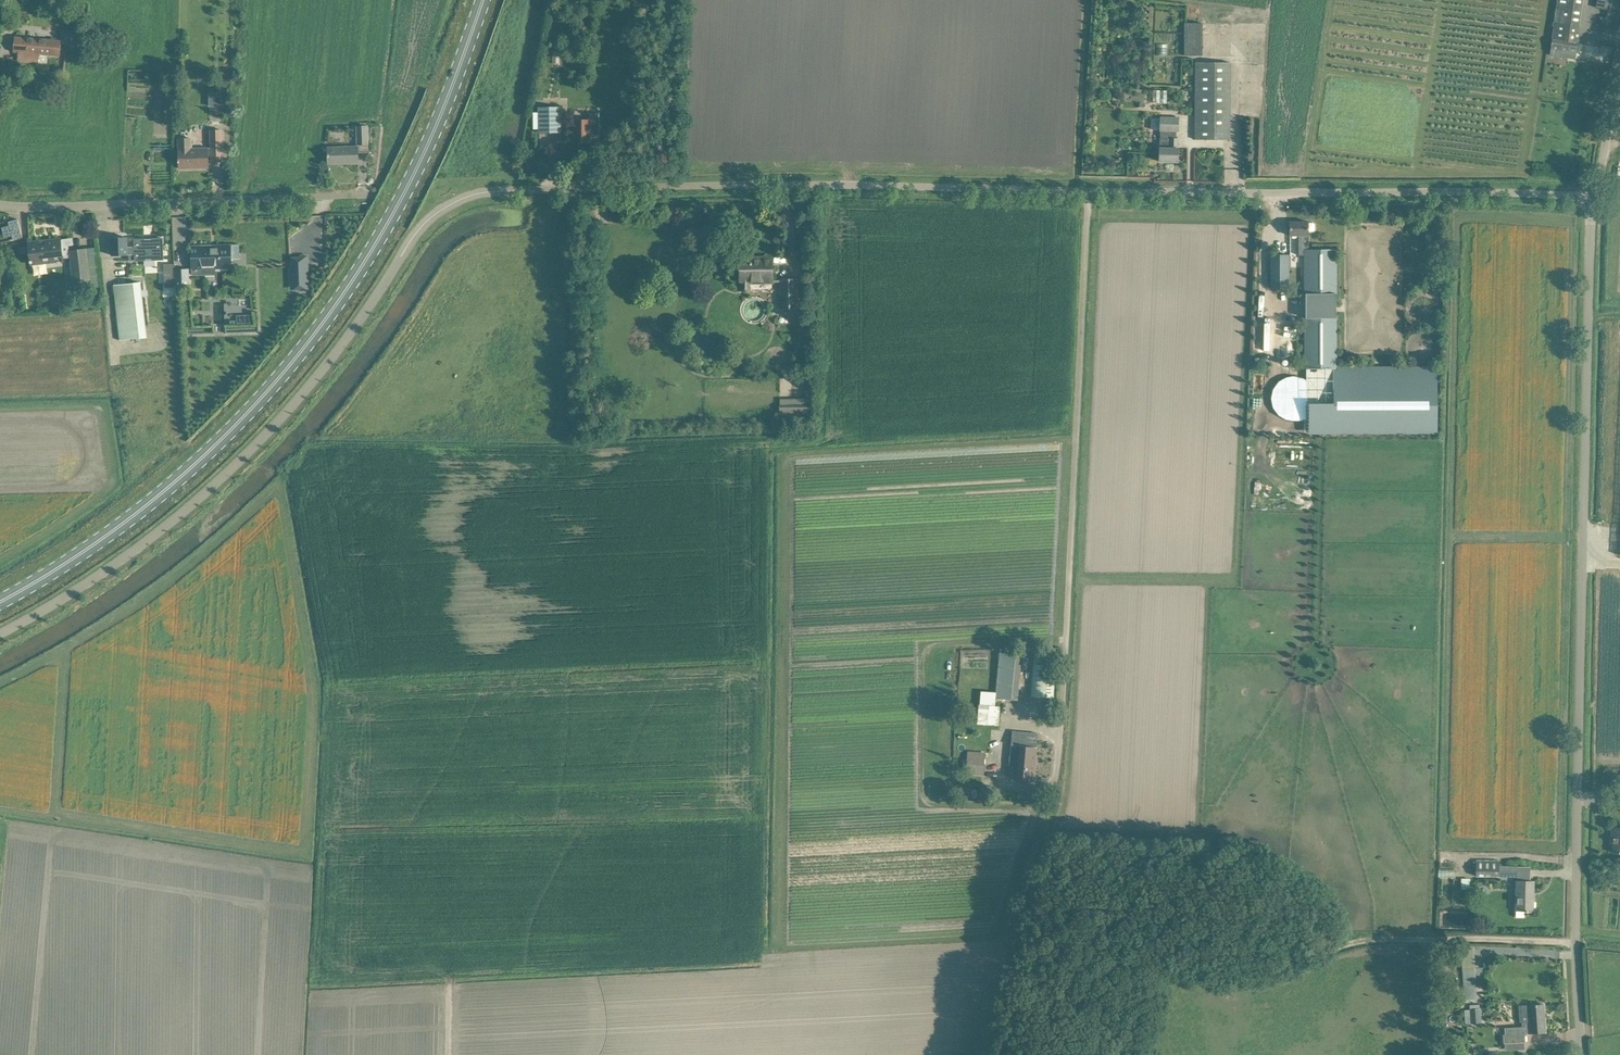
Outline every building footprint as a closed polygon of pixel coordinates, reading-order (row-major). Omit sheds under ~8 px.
[(1549,56),(1575,59),(1578,44),(1576,43),(1583,0),(1558,0),(1550,54),(1549,56)] [(1597,8),(1608,10),(1610,0),(1599,0),(1597,8)] [(1202,56),(1202,24),(1184,24),(1184,56),(1202,56)] [(86,43),(87,32),(62,30),(61,41),(86,43)] [(61,41),(15,37),(14,52),(18,52),(18,60),(39,62),(40,54),(60,56),(61,41)] [(1230,140),(1230,106),(1230,63),(1195,63),(1195,140),(1230,140)] [(1162,66),(1162,76),(1183,77),(1184,67),(1162,66)] [(1160,86),(1160,97),(1171,97),(1171,85),(1160,86)] [(210,98),(210,108),(223,108),(223,97),(210,98)] [(538,107),(539,133),(561,133),(560,107),(538,107)] [(589,120),(573,120),(574,143),(591,142),(591,133),(599,133),(599,134),(600,134),(599,113),(598,113),(598,114),(589,114),(589,120)] [(1160,138),(1159,151),(1159,161),(1178,162),(1178,148),(1178,139),(1176,139),(1176,131),(1178,131),(1178,118),(1160,117),(1160,131),(1160,138)] [(368,143),(367,126),(356,126),(357,144),(368,143)] [(210,148),(208,148),(208,161),(212,160),(212,161),(221,161),(221,148),(222,148),(222,129),(210,129),(210,148)] [(208,148),(192,149),(192,139),(179,139),(179,160),(178,161),(178,163),(179,163),(179,169),(208,168),(208,161),(208,148)] [(358,163),(358,152),(357,146),(328,147),(328,155),(328,157),(329,164),(358,163)] [(19,218),(9,220),(14,239),(23,236),(19,218)] [(1308,222),(1290,222),(1290,233),(1290,236),(1297,236),(1299,236),(1300,236),(1300,255),(1307,255),(1308,255),(1308,251),(1308,235),(1308,231),(1313,231),(1314,230),(1314,224),(1313,223),(1308,223),(1308,222)] [(112,238),(113,249),(113,255),(127,255),(139,254),(138,247),(127,247),(126,238),(112,238)] [(63,261),(62,250),(61,239),(29,243),(31,265),(63,261)] [(180,241),(153,242),(153,253),(180,252),(180,241)] [(232,259),(234,259),(240,259),(240,244),(231,245),(231,248),(212,249),(211,246),(188,246),(188,247),(191,247),(191,258),(192,271),(192,276),(216,275),(216,270),(232,269),(232,259)] [(90,279),(88,260),(87,249),(70,251),(73,281),(90,279)] [(1308,255),(1307,255),(1307,369),(1334,369),(1334,251),(1308,251),(1308,255)] [(1289,255),(1271,255),(1271,288),(1289,288),(1289,267),(1289,255)] [(293,258),(291,269),(291,286),(309,285),(307,256),(300,256),(301,258),(293,258)] [(772,281),(772,269),(772,258),(740,259),(740,290),(741,291),(743,292),(744,293),(746,293),(748,293),(749,291),(750,289),(751,281),(772,281)] [(176,289),(189,288),(188,269),(175,270),(176,289)] [(797,307),(797,291),(797,280),(781,280),(781,307),(797,307)] [(114,286),(116,306),(110,306),(111,315),(117,315),(119,340),(147,338),(141,283),(114,286)] [(252,315),(237,315),(237,324),(252,324),(252,315)] [(1268,387),(1264,395),(1265,400),(1265,405),(1267,409),(1269,412),(1273,416),(1278,418),(1284,418),(1288,418),(1288,427),(1435,426),(1437,369),(1334,369),(1307,369),(1289,368),(1289,384),(1281,383),(1275,384),(1268,387)] [(803,403),(780,404),(780,416),(804,415),(803,403)] [(1000,652),(995,697),(1018,699),(1022,655),(1000,652)] [(1055,698),(1057,665),(1032,664),(1030,696),(1055,698)] [(979,703),(978,709),(984,709),(983,723),(998,724),(1000,705),(994,704),(996,691),(981,690),(980,703),(979,703)] [(1038,734),(1027,733),(1012,731),(1009,765),(1018,766),(1017,779),(1034,780),(1037,747),(1038,734)] [(966,775),(984,776),(985,752),(967,751),(966,775)] [(1612,828),(1612,839),(1614,839),(1614,842),(1613,853),(1619,853),(1619,828),(1612,828)] [(1500,861),(1476,860),(1476,876),(1517,876),(1517,866),(1500,866),(1500,861)] [(1517,910),(1517,917),(1526,917),(1526,910),(1533,911),(1534,881),(1523,881),(1518,881),(1517,899),(1517,910)] [(1473,949),(1462,950),(1464,999),(1475,998),(1473,949)] [(1469,1009),(1464,1010),(1465,1024),(1481,1023),(1480,1009),(1479,1004),(1469,1005),(1469,1009)] [(1527,1005),(1528,1021),(1525,1022),(1523,1024),(1523,1027),(1505,1028),(1505,1035),(1503,1035),(1504,1043),(1525,1041),(1524,1033),(1529,1033),(1545,1032),(1543,1004),(1527,1005)]
